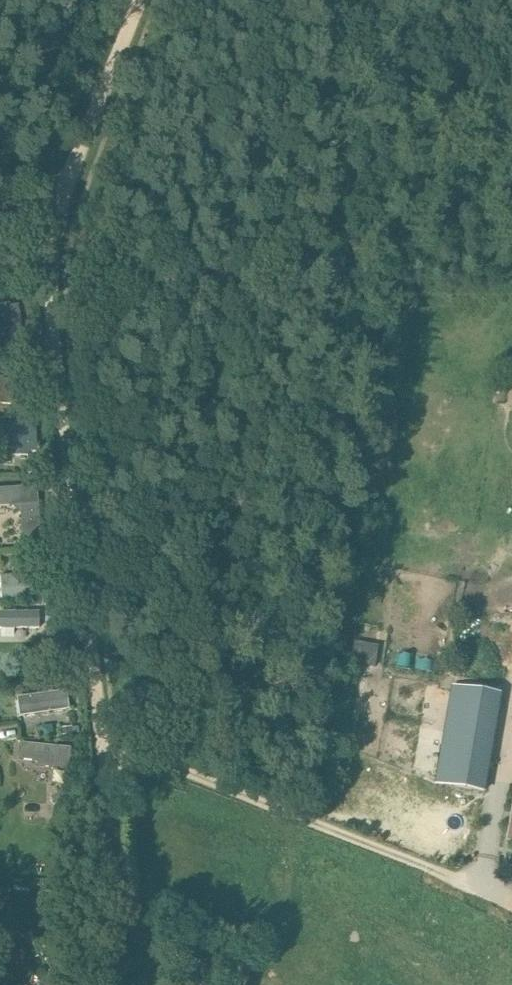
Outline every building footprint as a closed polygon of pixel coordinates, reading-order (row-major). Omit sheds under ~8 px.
[(14,328),(14,325),(24,324),(21,303),(11,304),(10,302),(0,303),(0,330),(14,328)] [(0,378),(0,403),(27,404),(28,379),(0,378)] [(8,436),(8,456),(29,456),(29,452),(37,452),(37,422),(8,422),(8,424),(0,424),(0,436),(8,436)] [(0,485),(0,505),(12,504),(12,502),(40,501),(39,483),(0,485)] [(1,573),(2,598),(33,597),(32,572),(31,572),(31,564),(14,564),(14,573),(1,573)] [(39,630),(39,613),(0,613),(0,630),(39,630)] [(353,663),(377,665),(379,642),(355,640),(353,663)] [(401,653),(399,666),(426,670),(428,656),(401,653)] [(486,791),(503,694),(500,694),(502,685),(473,678),(471,688),(452,685),(435,782),(486,791)] [(69,709),(67,691),(17,697),(19,716),(69,709)] [(34,768),(68,772),(70,750),(21,745),(20,762),(34,764),(34,768)]
